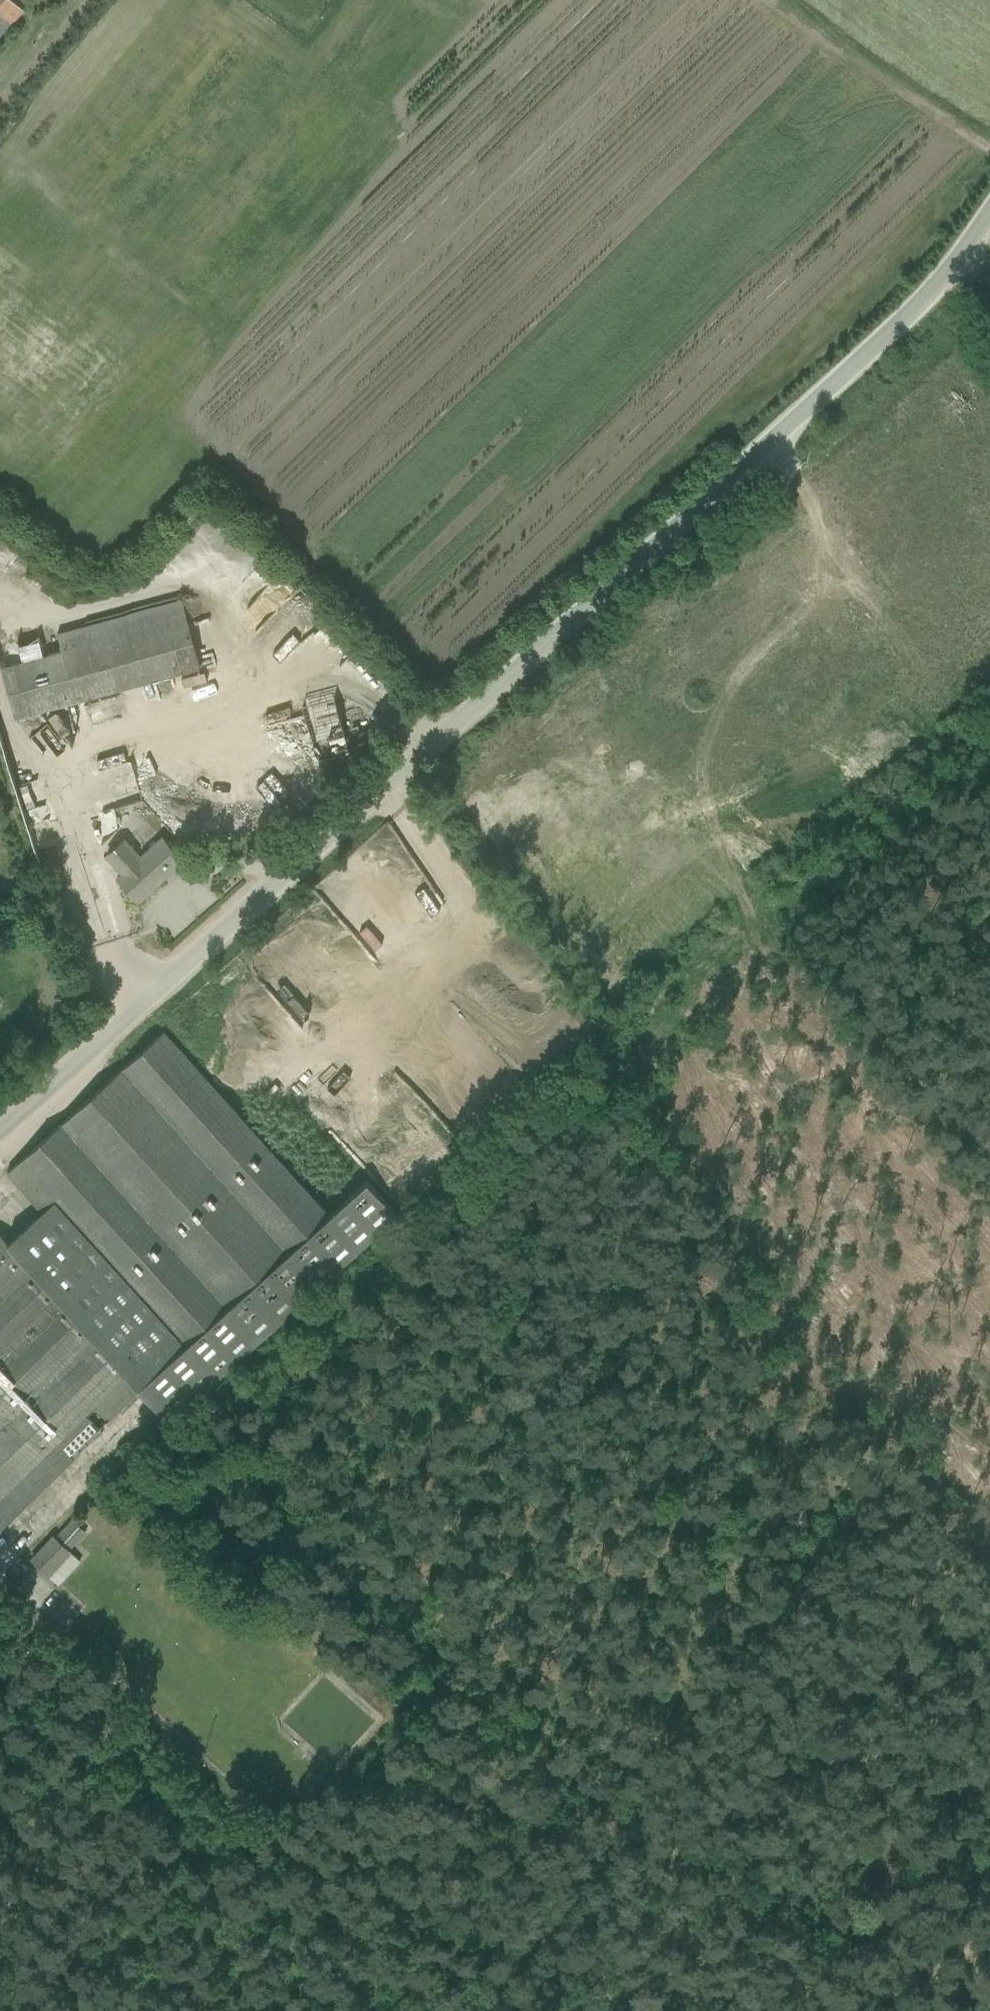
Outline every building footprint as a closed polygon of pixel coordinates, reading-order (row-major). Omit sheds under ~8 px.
[(25,11),(13,0),(2,0),(0,3),(0,38),(25,11)] [(182,597),(57,631),(62,650),(2,666),(16,717),(201,667),(197,648),(191,627),(183,601),(182,597)] [(304,700),(319,757),(349,749),(334,692),(304,700)] [(183,861),(180,857),(161,835),(139,855),(125,838),(107,852),(122,871),(116,875),(139,900),(183,861)] [(141,1390),(171,1423),(399,1213),(368,1178),(331,1213),(164,1031),(8,1172),(46,1212),(11,1244),(2,1234),(0,1235),(0,1531),(141,1390)] [(73,1551),(70,1548),(86,1532),(73,1519),(56,1535),(54,1533),(32,1556),(51,1575),(73,1551)]
